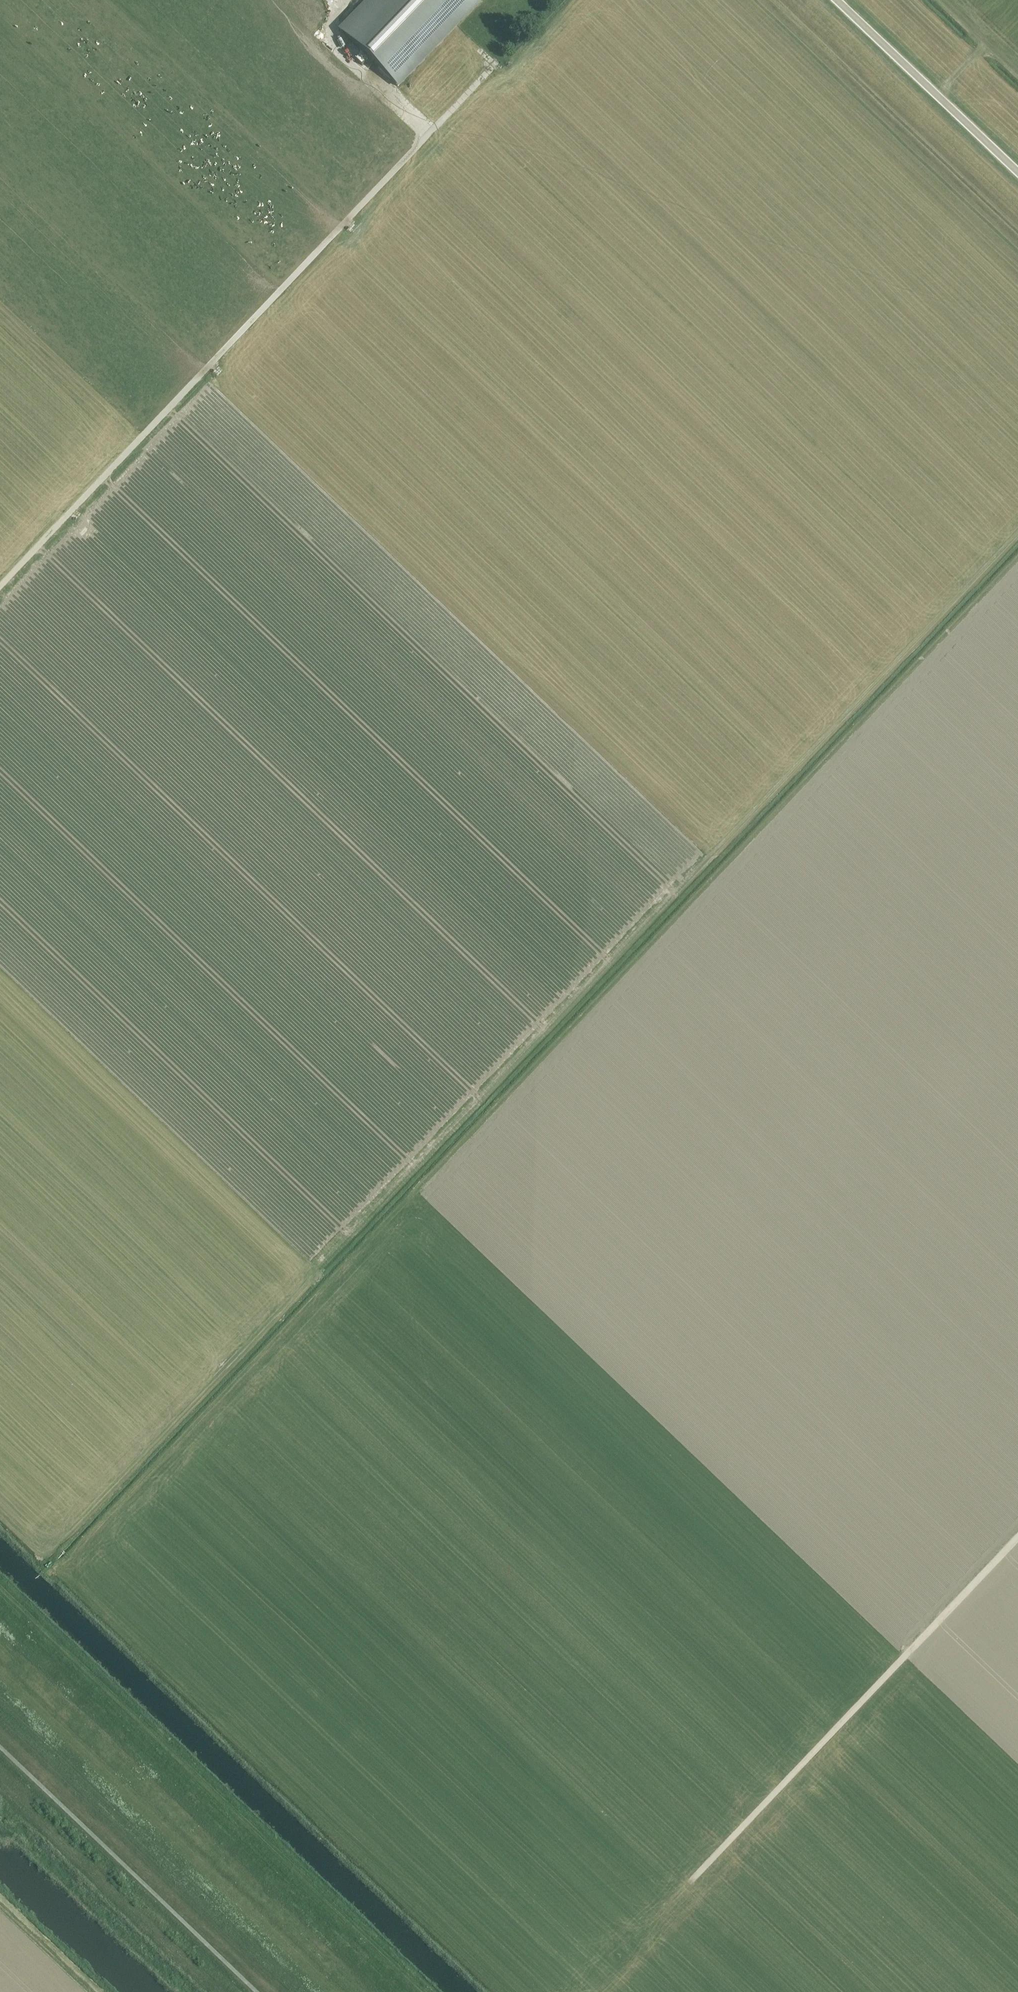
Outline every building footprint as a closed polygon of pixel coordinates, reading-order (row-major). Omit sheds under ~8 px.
[(340,31),(398,86),(480,0),(370,0),(340,31)] [(502,38),(492,43),(495,49),(505,45),(502,38)] [(426,84),(440,76),(436,69),(422,77),(426,84)]
